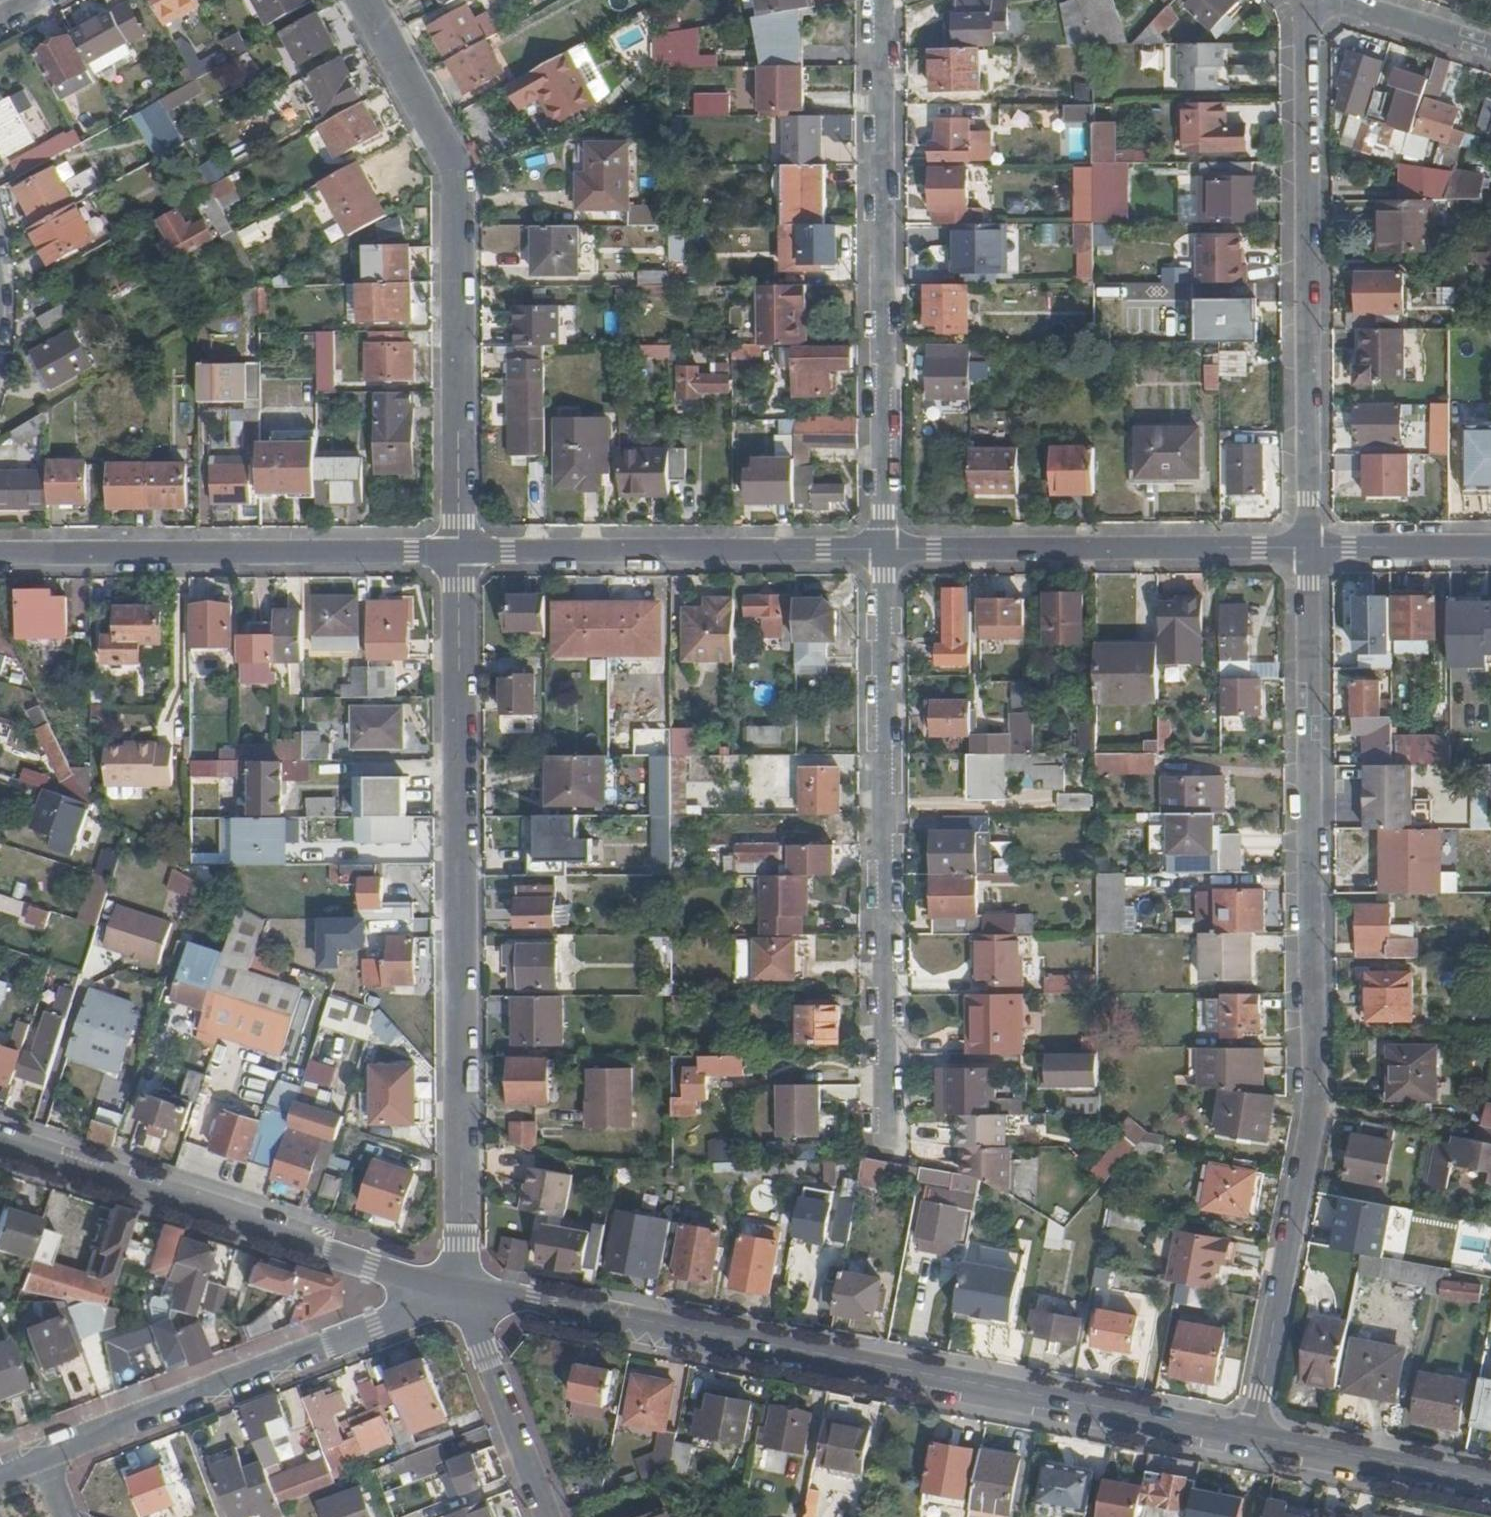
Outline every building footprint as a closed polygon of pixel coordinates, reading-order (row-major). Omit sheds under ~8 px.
[(166,25),(200,7),(196,0),(151,0),(166,25)] [(268,26),(306,6),(303,0),(254,0),(268,26)] [(762,18),(765,17),(792,12),(799,12),(804,11),(810,9),(808,0),(758,0),(762,18)] [(956,15),(956,23),(949,23),(949,46),(992,46),(992,31),(1006,30),(1006,9),(1000,9),(1000,0),(955,0),(956,15)] [(1080,4),(1086,22),(1115,12),(1111,0),(1078,0),(1080,4)] [(1215,32),(1229,16),(1240,5),(1235,0),(1194,0),(1188,7),(1215,32)] [(1093,44),(1086,22),(1080,4),(1069,8),(1074,24),(1067,26),(1072,45),(1093,44)] [(119,26),(129,43),(144,34),(129,6),(113,15),(119,26)] [(1179,19),(1170,7),(1134,44),(1161,44),(1167,44),(1161,34),(1179,19)] [(487,41),(497,36),(486,16),(476,22),(469,9),(448,20),(450,25),(433,34),(449,62),(487,41)] [(792,12),(765,17),(765,68),(799,68),(799,12),(792,12)] [(1115,12),(1086,22),(1093,44),(1127,44),(1115,12)] [(113,14),(73,35),(88,61),(89,64),(123,45),(129,43),(119,26),(113,15),(113,14)] [(336,47),(318,14),(283,33),(301,66),(336,47)] [(1229,16),(1215,32),(1220,37),(1234,21),(1229,16)] [(450,25),(448,20),(431,30),(433,34),(450,25)] [(717,53),(716,27),(701,27),(701,53),(717,53)] [(699,29),(669,34),(669,61),(669,68),(699,67),(699,29)] [(669,61),(669,34),(656,33),(656,61),(669,61)] [(244,51),(236,37),(224,44),(231,58),(244,51)] [(88,70),(69,38),(37,55),(61,100),(76,92),(68,79),(88,70)] [(198,80),(231,62),(225,52),(200,66),(191,49),(188,50),(183,39),(175,43),(180,51),(190,70),(196,81),(198,80)] [(487,41),(449,62),(467,95),(504,74),(487,41)] [(1224,67),(1224,44),(1181,44),(1182,92),(1218,92),(1218,68),(1224,67)] [(123,45),(89,64),(95,75),(129,56),(123,45)] [(980,90),(980,48),(962,49),(932,50),(933,91),(980,90)] [(1141,49),(1140,69),(1161,70),(1162,50),(1141,49)] [(594,101),(568,53),(562,56),(589,103),(594,101)] [(1340,111),(1367,119),(1374,98),(1370,97),(1381,66),(1367,61),(1367,59),(1353,55),(1341,87),(1347,89),(1369,96),(1367,102),(1345,96),(1340,111)] [(589,103),(562,56),(556,59),(512,83),(524,106),(537,100),(542,97),(555,122),(589,103)] [(1452,62),(1440,59),(1426,103),(1429,104),(1419,133),(1450,142),(1464,145),(1466,137),(1453,133),(1458,113),(1438,106),(1452,62)] [(359,98),(340,62),(309,80),(319,100),(308,105),(317,121),(359,98)] [(765,68),(761,68),(761,112),(804,112),(804,68),(799,68),(765,68)] [(188,85),(196,81),(190,70),(182,74),(188,85)] [(1387,126),(1415,134),(1427,97),(1424,97),(1429,82),(1397,71),(1392,87),(1398,89),(1391,115),(1387,126)] [(161,100),(166,109),(202,89),(198,80),(196,81),(188,85),(164,99),(161,100)] [(507,86),(519,109),(524,106),(512,83),(507,86)] [(1347,89),(1345,96),(1367,102),(1369,96),(1347,89)] [(283,90),(269,98),(276,109),(289,102),(283,90)] [(1367,119),(1387,126),(1391,115),(1382,112),(1388,93),(1376,90),(1374,98),(1367,119)] [(6,155),(33,141),(18,114),(28,108),(20,92),(4,101),(0,95),(0,144),(6,155)] [(551,124),(555,122),(542,97),(537,100),(551,124)] [(1489,99),(1479,130),(1490,134),(1490,100),(1489,99)] [(320,127),(337,158),(379,135),(362,103),(320,127)] [(1226,130),(1226,104),(1208,104),(1180,105),(1180,123),(1185,123),(1186,153),(1246,152),(1246,127),(1232,127),(1232,130),(1226,130)] [(1092,126),(1092,107),(1076,106),(1077,126),(1092,126)] [(1403,154),(1409,135),(1353,117),(1347,136),(1361,141),(1358,150),(1386,159),(1393,158),(1395,152),(1403,154)] [(770,118),(771,166),(784,166),(794,166),(822,165),(821,118),(770,118)] [(932,162),(989,161),(989,132),(976,133),(976,130),(969,130),(969,121),(937,121),(938,143),(931,143),(932,162)] [(1115,124),(1094,124),(1094,163),(1134,163),(1134,153),(1116,153),(1115,124)] [(66,136),(73,149),(82,144),(75,131),(66,136)] [(11,166),(18,179),(72,150),(73,149),(66,136),(11,166)] [(626,209),(626,226),(669,226),(669,207),(629,207),(629,142),(578,142),(578,161),(578,209),(626,209)] [(1435,160),(1456,167),(1462,149),(1441,142),(1435,160)] [(201,166),(209,182),(226,175),(219,158),(201,166)] [(358,163),(323,182),(352,235),(385,217),(388,216),(358,163)] [(1111,164),(1094,163),(1094,182),(1111,182),(1111,164)] [(1254,224),(1254,164),(1217,164),(1203,164),(1203,196),(1214,197),(1214,224),(1254,224)] [(794,166),(784,166),(784,225),(793,225),(826,225),(826,165),(822,165),(794,166)] [(1447,201),(1455,173),(1402,165),(1403,201),(1433,201),(1447,201)] [(19,190),(37,225),(73,205),(65,190),(54,170),(19,190)] [(968,185),(968,171),(932,171),(931,209),(933,210),(933,224),(962,224),(963,210),(968,210),(968,195),(974,195),(974,185),(968,185)] [(1490,201),(1490,189),(1482,190),(1483,177),(1455,173),(1447,201),(1490,201)] [(92,175),(65,190),(73,205),(76,203),(100,190),(92,175)] [(190,187),(195,196),(201,192),(209,188),(204,179),(190,187)] [(204,204),(223,238),(233,232),(215,198),(209,188),(201,192),(195,196),(200,206),(204,204)] [(1214,197),(1203,196),(1203,224),(1214,224),(1214,197)] [(1433,247),(1433,201),(1403,201),(1397,201),(1383,202),(1383,247),(1433,247)] [(37,225),(32,227),(52,263),(96,239),(76,203),(73,205),(37,225)] [(179,214),(177,211),(159,221),(169,242),(161,246),(170,264),(213,240),(204,222),(192,228),(183,211),(179,214)] [(268,238),(263,222),(240,229),(245,245),(268,238)] [(1094,248),(1094,224),(1084,225),(1082,225),(1082,248),(1094,248)] [(793,225),(784,225),(784,231),(784,269),(805,269),(805,263),(821,263),(837,263),(838,225),(826,225),(793,225)] [(976,225),(958,225),(958,273),(1002,272),(1002,225),(976,225)] [(533,226),(532,226),(533,275),(576,275),(576,226),(533,226)] [(684,264),(685,230),(671,230),(670,264),(684,264)] [(233,232),(223,238),(226,243),(237,237),(234,232),(233,232)] [(237,237),(226,243),(247,282),(258,276),(237,237)] [(1243,240),(1200,240),(1200,283),(1248,283),(1249,266),(1243,266),(1243,240)] [(393,284),(410,284),(410,246),(367,248),(368,285),(393,284)] [(1094,267),(1094,248),(1082,248),(1078,248),(1078,284),(1082,284),(1094,284),(1094,283),(1094,267)] [(638,272),(638,285),(642,285),(652,285),(669,285),(669,272),(638,272)] [(1348,313),(1347,330),(1355,330),(1362,329),(1379,329),(1379,327),(1450,327),(1450,312),(1404,312),(1404,274),(1358,274),(1357,313),(1348,313)] [(362,285),(363,321),(411,319),(410,284),(393,284),(368,285),(362,285)] [(1094,297),(1094,284),(1082,284),(1082,297),(1094,297)] [(1192,310),(1192,284),(1185,284),(1163,284),(1163,310),(1192,310)] [(362,285),(349,286),(349,321),(363,321),(362,285)] [(652,285),(642,285),(642,297),(669,296),(669,285),(652,285)] [(768,285),(760,285),(761,345),(766,345),(801,345),(801,309),(808,309),(808,285),(768,285)] [(968,285),(927,285),(927,325),(942,325),(942,331),(969,331),(968,285)] [(258,287),(245,295),(245,317),(259,317),(259,316),(259,305),(258,288),(258,287)] [(269,288),(258,288),(259,305),(259,316),(268,316),(269,288)] [(1262,331),(1262,293),(1221,294),(1221,331),(1262,331)] [(517,320),(517,346),(518,346),(545,346),(555,346),(560,346),(560,302),(522,302),(522,320),(517,320)] [(37,321),(45,335),(46,335),(72,320),(65,306),(37,321)] [(1362,329),(1355,330),(1355,351),(1348,351),(1348,366),(1356,366),(1363,367),(1362,329)] [(1404,381),(1404,329),(1379,329),(1362,329),(1363,367),(1356,366),(1356,385),(1374,386),(1374,381),(1404,381)] [(92,365),(73,331),(34,352),(52,387),(92,365)] [(401,350),(401,332),(391,332),(372,332),(372,345),(367,345),(367,380),(412,380),(412,350),(401,350)] [(328,335),(316,335),(317,374),(317,391),(326,392),(326,380),(329,380),(328,335)] [(759,345),(733,345),(733,356),(759,356),(759,345)] [(545,346),(518,346),(518,357),(544,357),(545,346)] [(638,346),(626,346),(620,346),(620,358),(638,358),(638,346)] [(670,346),(638,346),(638,358),(670,357),(670,346)] [(1411,348),(1411,377),(1420,377),(1419,348),(1411,348)] [(852,367),(852,349),(784,350),(783,368),(797,368),(797,396),(833,395),(833,367),(852,367)] [(970,379),(970,350),(931,350),(931,390),(970,390),(970,379)] [(34,352),(29,355),(48,389),(52,387),(34,352)] [(1247,381),(1247,358),(1222,358),(1221,381),(1247,381)] [(510,456),(545,456),(544,404),(545,360),(510,360),(510,378),(510,379),(525,379),(525,402),(510,402),(510,456)] [(1205,365),(1205,390),(1219,390),(1220,365),(1205,365)] [(234,399),(259,400),(259,366),(201,366),(201,402),(234,402),(234,399)] [(698,375),(698,367),(679,367),(678,398),(698,398),(698,391),(728,392),(729,375),(698,375)] [(510,390),(510,402),(525,402),(525,379),(510,379),(510,390)] [(410,392),(374,392),(375,471),(412,471),(410,392)] [(1450,440),(1450,404),(1435,403),(1435,450),(1435,454),(1450,454),(1450,440)] [(1401,445),(1400,407),(1359,406),(1358,445),(1401,445)] [(16,427),(10,430),(18,443),(49,426),(48,408),(37,415),(19,425),(16,427)] [(206,413),(206,426),(230,427),(231,422),(258,422),(259,422),(259,412),(206,413)] [(809,418),(795,419),(795,434),(857,434),(857,418),(809,418)] [(559,419),(558,444),(608,444),(608,419),(559,419)] [(1490,489),(1490,421),(1465,421),(1465,489),(1490,489)] [(231,422),(230,427),(230,446),(253,446),(253,452),(259,451),(259,446),(258,446),(258,422),(231,422)] [(1140,429),(1139,447),(1139,477),(1183,477),(1199,477),(1200,429),(1140,429)] [(836,446),(857,447),(857,442),(857,434),(795,434),(795,435),(795,459),(795,497),(795,500),(812,500),(812,508),(831,508),(830,500),(845,500),(844,484),(812,484),(812,468),(807,468),(807,465),(807,445),(836,446)] [(776,435),(776,460),(795,459),(795,435),(776,435)] [(259,455),(260,492),(317,491),(316,459),(316,443),(259,444),(259,446),(259,451),(259,455)] [(608,444),(558,444),(558,485),(602,486),(602,467),(608,467),(608,444)] [(1139,477),(1139,447),(1130,448),(1130,484),(1138,484),(1139,477)] [(671,451),(671,481),(687,480),(686,448),(670,448),(671,450),(671,451)] [(1094,493),(1093,448),(1055,449),(1055,493),(1094,493)] [(1230,448),(1230,493),(1262,493),(1262,448),(1230,448)] [(649,494),(671,495),(671,481),(671,451),(671,450),(620,450),(619,490),(649,491),(649,494)] [(970,458),(970,495),(1019,495),(1018,450),(970,450),(970,458)] [(1410,454),(1360,453),(1363,468),(1366,469),(1367,494),(1410,495),(1410,454)] [(1450,490),(1450,454),(1435,454),(1434,501),(1450,501),(1450,490)] [(317,491),(317,498),(329,498),(329,503),(361,503),(361,458),(316,459),(317,491)] [(772,500),(795,500),(795,497),(795,459),(776,460),(759,460),(758,471),(749,470),(749,486),(756,486),(757,494),(772,493),(772,500)] [(48,478),(48,504),(86,504),(85,464),(48,463),(48,474),(48,478)] [(112,508),(149,507),(149,490),(149,463),(111,464),(112,508)] [(149,490),(149,507),(188,507),(187,463),(149,463),(149,490)] [(213,503),(251,502),(250,466),(212,468),(213,503)] [(48,509),(48,504),(48,478),(48,474),(0,473),(0,508),(48,509)] [(1262,493),(1230,493),(1230,504),(1262,504),(1262,493)] [(795,500),(795,508),(812,508),(812,500),(795,500)] [(970,589),(945,589),(944,645),(937,645),(937,662),(970,662),(970,632),(970,589)] [(51,598),(51,591),(19,591),(19,634),(65,636),(65,599),(51,598)] [(1082,642),(1082,593),(1045,594),(1046,642),(1082,642)] [(505,627),(545,628),(545,595),(505,595),(505,627)] [(785,649),(796,649),(796,638),(796,615),(794,615),(794,596),(746,596),(746,616),(763,616),(762,621),(767,620),(767,630),(785,630),(785,649)] [(357,649),(356,597),(313,598),(315,649),(357,649)] [(1392,654),(1392,597),(1359,597),(1359,654),(1392,654)] [(1436,632),(1436,605),(1436,598),(1395,597),(1396,653),(1411,653),(1412,638),(1428,638),(1435,639),(1436,632)] [(1184,605),(1164,605),(1164,634),(1159,634),(1159,647),(1159,661),(1202,661),(1202,598),(1184,598),(1184,605)] [(796,649),(796,662),(826,662),(826,651),(810,651),(810,640),(836,639),(835,609),(827,599),(796,600),(796,615),(796,638),(796,649)] [(720,654),(733,654),(733,616),(733,600),(706,600),(706,611),(684,612),(685,659),(720,658),(720,654)] [(1024,600),(980,600),(980,639),(1024,639),(1024,600)] [(1450,605),(1451,633),(1451,655),(1490,654),(1490,602),(1450,602),(1450,605)] [(404,603),(368,604),(368,616),(368,658),(407,657),(407,625),(404,625),(404,603)] [(609,650),(608,605),(559,605),(558,649),(609,650)] [(658,605),(608,605),(609,650),(658,650),(658,605)] [(1451,633),(1450,605),(1436,605),(1436,632),(1451,633)] [(231,646),(231,606),(193,606),(193,645),(231,646)] [(1221,664),(1221,678),(1248,678),(1248,662),(1247,637),(1246,637),(1246,623),(1248,624),(1247,607),(1221,606),(1221,612),(1221,664)] [(162,642),(162,608),(118,608),(118,634),(103,634),(103,661),(140,661),(140,642),(162,642)] [(275,660),(275,622),(259,623),(259,636),(242,636),(242,682),(276,682),(276,670),(269,671),(270,660),(275,660)] [(19,660),(0,625),(0,654),(19,660)] [(1412,638),(1411,653),(1428,653),(1428,638),(1412,638)] [(1096,674),(1096,697),(1159,696),(1159,678),(1159,661),(1159,647),(1120,648),(1096,648),(1096,674)] [(22,684),(26,673),(19,660),(0,654),(0,664),(1,664),(0,667),(0,677),(22,684)] [(1202,661),(1159,661),(1159,678),(1202,678),(1202,661)] [(1276,662),(1248,662),(1248,678),(1263,678),(1275,678),(1276,662)] [(340,696),(369,696),(368,665),(354,666),(353,684),(340,684),(340,696)] [(396,665),(368,665),(369,696),(396,696),(396,665)] [(525,673),(524,667),(516,667),(516,673),(503,673),(504,712),(533,712),(533,673),(525,673)] [(1221,697),(1221,716),(1263,716),(1263,678),(1248,678),(1221,678),(1221,697)] [(1354,716),(1356,716),(1393,716),(1393,699),(1380,700),(1380,680),(1354,681),(1354,716)] [(33,690),(16,684),(27,707),(36,703),(33,690)] [(934,733),(971,733),(971,725),(971,700),(927,700),(927,721),(934,720),(934,733)] [(36,703),(27,707),(36,725),(46,722),(36,703)] [(106,704),(91,703),(91,713),(106,714),(106,704)] [(404,722),(403,706),(355,706),(355,746),(401,747),(400,722),(404,722)] [(971,734),(971,753),(1027,753),(1033,753),(1033,713),(1011,713),(1011,727),(1009,727),(1009,734),(971,734)] [(1159,734),(1170,735),(1170,716),(1159,716),(1159,734)] [(1393,716),(1356,716),(1355,733),(1365,733),(1366,764),(1393,764),(1393,716)] [(46,722),(36,725),(49,751),(59,746),(46,722)] [(1080,722),(1080,753),(1096,753),(1096,723),(1080,722)] [(781,742),(781,727),(744,726),(743,742),(781,742)] [(660,755),(671,755),(671,727),(656,727),(656,755),(660,755)] [(303,732),(303,744),(304,759),(330,758),(330,743),(320,743),(320,732),(303,732)] [(1159,734),(1159,749),(1170,748),(1170,735),(1159,734)] [(1415,764),(1451,764),(1450,737),(1415,737),(1415,764)] [(106,784),(173,784),(172,746),(158,746),(157,741),(135,741),(135,747),(105,747),(106,784)] [(282,749),(238,749),(238,759),(252,759),(304,759),(303,744),(283,744),(282,749)] [(49,751),(62,778),(75,772),(62,753),(61,749),(59,746),(49,751)] [(1027,753),(971,753),(971,764),(972,798),(1004,797),(1004,768),(1027,768),(1027,777),(1044,777),(1045,788),(1065,788),(1064,753),(1033,753),(1027,753)] [(604,755),(549,755),(549,802),(603,801),(604,755)] [(660,796),(671,796),(671,755),(660,755),(660,796)] [(671,796),(672,815),(680,815),(685,815),(685,804),(684,755),(671,755),(671,796)] [(1096,759),(1096,772),(1141,772),(1141,774),(1158,773),(1158,758),(1096,759)] [(225,759),(217,759),(217,774),(238,774),(238,759),(225,759)] [(238,759),(238,774),(246,773),(246,771),(252,771),(252,812),(282,812),(282,793),(282,781),(281,762),(252,762),(252,759),(238,759)] [(1366,779),(1366,812),(1414,812),(1415,764),(1393,764),(1366,764),(1366,779)] [(1474,764),(1475,828),(1490,828),(1490,764),(1474,764)] [(25,767),(22,781),(41,786),(45,772),(25,767)] [(820,814),(839,814),(839,768),(802,769),(802,814),(820,814)] [(407,776),(360,776),(360,815),(373,815),(407,815),(407,776)] [(1174,812),(1214,812),(1223,812),(1223,777),(1173,777),(1172,812),(1174,812)] [(94,803),(80,780),(73,796),(87,800),(94,803)] [(43,844),(70,852),(87,800),(73,796),(43,786),(31,827),(47,832),(43,844)] [(1090,810),(1090,793),(1066,793),(1066,810),(1090,810)] [(660,815),(672,815),(671,796),(660,796),(660,815)] [(337,819),(337,797),(307,798),(307,819),(337,819)] [(1167,872),(1221,872),(1220,826),(1214,825),(1214,812),(1174,812),(1172,812),(1170,812),(1170,851),(1166,851),(1167,872)] [(1366,812),(1366,828),(1382,828),(1388,828),(1412,828),(1414,828),(1414,812),(1366,812)] [(803,835),(802,814),(784,814),(777,814),(777,834),(781,834),(781,843),(739,843),(739,859),(754,859),(754,872),(803,872),(803,835)] [(414,841),(414,816),(407,815),(373,815),(373,841),(414,841)] [(658,874),(672,874),(672,832),(672,815),(660,815),(655,815),(656,874),(658,874)] [(238,816),(239,864),(245,864),(284,864),(283,816),(238,816)] [(575,816),(545,816),(544,860),(591,860),(592,840),(577,840),(578,816),(575,816)] [(235,863),(235,817),(225,817),(225,863),(235,863)] [(933,831),(933,873),(967,872),(983,872),(983,867),(976,866),(976,830),(989,830),(989,817),(945,817),(945,830),(933,831)] [(1386,856),(1385,892),(1386,892),(1458,892),(1457,872),(1439,872),(1439,828),(1414,828),(1412,828),(1388,828),(1388,854),(1386,854),(1386,856)] [(983,867),(983,872),(988,872),(989,846),(989,830),(976,830),(976,866),(983,867)] [(357,902),(357,907),(382,908),(382,906),(382,877),(377,877),(377,863),(342,864),(342,883),(346,883),(346,886),(353,885),(353,883),(357,883),(362,883),(362,902),(357,902)] [(342,864),(323,864),(323,883),(342,883),(342,864)] [(1014,932),(1015,932),(1015,912),(977,913),(976,878),(992,878),(992,880),(1014,880),(1014,872),(988,872),(983,872),(967,872),(933,873),(933,879),(933,933),(945,933),(975,932),(985,932),(1014,932)] [(1096,925),(1097,932),(1098,932),(1123,932),(1122,872),(1096,872),(1096,925)] [(798,933),(802,933),(802,906),(802,899),(807,899),(807,873),(762,873),(761,933),(798,933)] [(182,912),(187,914),(196,886),(190,884),(182,912)] [(555,905),(555,885),(518,885),(518,925),(555,925),(555,924),(571,924),(571,905),(555,905)] [(1256,931),(1265,931),(1265,890),(1217,890),(1217,893),(1217,932),(1248,931),(1252,932),(1256,931)] [(1217,932),(1217,893),(1199,893),(1199,932),(1205,932),(1211,931),(1217,932)] [(89,904),(64,897),(59,912),(85,920),(89,904)] [(45,908),(25,901),(20,917),(40,923),(45,908)] [(160,961),(172,920),(117,903),(104,944),(160,961)] [(357,907),(357,917),(364,917),(390,917),(412,917),(412,906),(382,906),(382,908),(357,907)] [(1359,907),(1359,956),(1418,956),(1418,937),(1391,937),(1392,906),(1359,907)] [(1015,932),(1035,932),(1035,912),(1015,912),(1015,932)] [(390,917),(364,917),(365,982),(415,983),(414,938),(412,938),(412,917),(390,917)] [(226,942),(182,928),(168,972),(180,976),(177,986),(208,996),(226,942)] [(199,1027),(218,1034),(282,1054),(293,1057),(311,1005),(300,1002),(304,990),(248,971),(254,953),(258,939),(230,929),(226,942),(208,996),(199,1027)] [(1248,952),(1248,931),(1217,932),(1211,931),(1205,932),(1205,979),(1252,979),(1252,952),(1248,952)] [(985,932),(975,932),(975,982),(1021,981),(1021,945),(1031,945),(1031,933),(985,934),(985,932)] [(795,938),(757,939),(757,976),(804,976),(805,955),(795,955),(795,938)] [(757,976),(757,939),(748,939),(748,976),(757,976)] [(557,985),(556,942),(519,943),(519,945),(508,946),(508,960),(519,960),(519,986),(557,985)] [(1411,1018),(1411,971),(1368,971),(1368,1019),(1411,1018)] [(1097,992),(1097,978),(1072,978),(1072,977),(1045,977),(1045,992),(1080,992),(1091,992),(1096,992),(1097,992)] [(27,1051),(19,1074),(45,1082),(75,989),(58,983),(35,1053),(27,1051)] [(110,996),(90,990),(88,998),(107,1005),(110,996)] [(1261,1028),(1261,992),(1235,992),(1226,992),(1226,998),(1226,1031),(1226,1034),(1246,1034),(1246,1028),(1261,1028)] [(972,1053),(1024,1052),(1023,993),(1021,993),(972,993),(972,1053)] [(379,1011),(330,994),(314,1042),(364,1058),(379,1011)] [(561,1043),(561,994),(529,994),(513,994),(514,1043),(561,1043)] [(691,994),(672,994),(672,1016),(691,1016),(691,994)] [(107,1005),(88,998),(70,1054),(110,1067),(128,1011),(131,1003),(122,1000),(110,996),(107,1005)] [(1211,1031),(1226,1031),(1226,998),(1211,998),(1211,1031)] [(840,1042),(840,1005),(800,1006),(800,1042),(840,1042)] [(137,1014),(128,1011),(110,1067),(120,1070),(137,1014)] [(31,1022),(19,1018),(9,1046),(20,1050),(22,1050),(31,1022)] [(1082,1052),(1094,1052),(1094,1038),(1082,1037),(1082,1052)] [(20,1050),(9,1046),(0,1043),(0,1080),(9,1083),(20,1050)] [(1192,1084),(1200,1085),(1202,1046),(1198,1046),(1189,1046),(1189,1082),(1192,1084)] [(1248,1090),(1259,1091),(1259,1046),(1202,1046),(1200,1085),(1248,1090)] [(1394,1064),(1393,1097),(1435,1097),(1435,1047),(1391,1047),(1391,1064),(1394,1064)] [(227,1051),(215,1076),(246,1091),(254,1075),(237,1067),(241,1058),(227,1051)] [(672,1055),(673,1114),(696,1113),(696,1097),(708,1097),(708,1073),(701,1073),(701,1071),(696,1072),(696,1053),(672,1054),(672,1055)] [(743,1055),(743,1053),(742,1053),(696,1053),(696,1072),(701,1071),(701,1073),(708,1073),(743,1073),(743,1055)] [(1094,1079),(1094,1053),(1048,1053),(1048,1075),(1080,1075),(1080,1079),(1094,1079)] [(753,1055),(743,1055),(743,1073),(753,1073),(753,1055)] [(548,1100),(547,1057),(510,1057),(510,1100),(548,1100)] [(374,1102),(375,1121),(416,1120),(416,1064),(374,1064),(374,1090),(360,1090),(360,1101),(374,1102)] [(1385,1097),(1393,1097),(1394,1064),(1391,1064),(1384,1064),(1385,1097)] [(587,1126),(630,1126),(630,1067),(587,1067),(587,1126)] [(988,1112),(990,1112),(989,1068),(950,1068),(950,1082),(950,1112),(959,1112),(988,1112)] [(304,1073),(296,1098),(332,1110),(346,1114),(354,1089),(304,1073)] [(950,1112),(950,1082),(941,1082),(941,1112),(950,1112)] [(803,1083),(779,1083),(780,1133),(821,1133),(820,1083),(803,1083)] [(1218,1129),(1268,1139),(1276,1095),(1224,1089),(1218,1129)] [(192,1099),(175,1093),(172,1102),(190,1108),(192,1099)] [(172,1125),(184,1129),(191,1108),(190,1108),(172,1102),(147,1094),(141,1115),(153,1119),(151,1126),(169,1132),(172,1125)] [(1070,1112),(1098,1112),(1098,1098),(1069,1097),(1070,1112)] [(296,1098),(292,1110),(288,1123),(324,1135),(329,1120),(332,1110),(296,1098)] [(220,1129),(215,1148),(249,1158),(275,1166),(288,1123),(292,1110),(267,1103),(257,1100),(253,1112),(228,1105),(226,1112),(220,1110),(215,1127),(220,1129)] [(102,1120),(98,1119),(91,1138),(114,1146),(121,1122),(120,1122),(121,1116),(105,1111),(102,1120)] [(1006,1190),(1009,1191),(1009,1145),(1006,1145),(1006,1112),(990,1112),(988,1112),(959,1112),(959,1122),(965,1122),(963,1142),(963,1164),(963,1171),(978,1173),(1006,1190)] [(1136,1145),(1146,1133),(1127,1117),(1117,1129),(1136,1145)] [(324,1135),(310,1176),(323,1180),(341,1124),(329,1120),(324,1135)] [(510,1122),(509,1142),(536,1152),(536,1122),(510,1122)] [(1348,1176),(1385,1183),(1395,1128),(1364,1122),(1361,1135),(1356,1135),(1348,1176)] [(324,1135),(288,1123),(275,1166),(272,1174),(307,1186),(310,1176),(324,1135)] [(136,1145),(150,1145),(150,1126),(136,1126),(136,1145)] [(1170,1132),(1153,1128),(1146,1137),(1168,1142),(1170,1132)] [(1168,1142),(1146,1137),(1137,1147),(1156,1151),(1157,1146),(1167,1147),(1168,1142)] [(1434,1139),(1425,1190),(1445,1187),(1449,1164),(1488,1171),(1487,1180),(1490,1183),(1490,1141),(1471,1138),(1470,1145),(1434,1139)] [(921,1166),(865,1157),(861,1180),(859,1186),(880,1189),(883,1173),(919,1179),(921,1166)] [(824,1185),(835,1184),(834,1158),(823,1159),(824,1185)] [(755,1162),(755,1174),(804,1171),(806,1160),(755,1162)] [(404,1217),(418,1173),(380,1161),(365,1205),(404,1217)] [(717,1174),(734,1173),(734,1163),(717,1164),(717,1174)] [(1257,1206),(1262,1173),(1212,1163),(1204,1206),(1257,1217),(1259,1207),(1257,1206)] [(968,1244),(980,1176),(921,1166),(919,1179),(929,1181),(920,1234),(924,1235),(922,1243),(952,1248),(953,1241),(968,1244)] [(572,1175),(532,1167),(524,1208),(565,1216),(572,1175)] [(331,1173),(325,1193),(339,1197),(346,1178),(331,1173)] [(842,1206),(835,1241),(848,1243),(859,1186),(861,1180),(847,1178),(842,1206)] [(799,1234),(826,1239),(832,1205),(830,1204),(833,1190),(824,1189),(821,1202),(806,1200),(799,1234)] [(1320,1191),(1311,1239),(1390,1254),(1400,1206),(1320,1191)] [(1108,1222),(1142,1229),(1146,1211),(1111,1204),(1108,1222)] [(0,1208),(0,1252),(27,1260),(37,1228),(40,1219),(1,1206),(0,1208)] [(27,1260),(18,1288),(60,1301),(63,1308),(69,1320),(75,1335),(91,1328),(102,1308),(116,1264),(132,1214),(110,1207),(97,1252),(90,1250),(83,1274),(49,1263),(57,1235),(37,1228),(27,1260)] [(617,1209),(605,1266),(658,1276),(669,1219),(617,1209)] [(1064,1229),(1050,1220),(1045,1246),(1063,1249),(1067,1226),(1066,1227),(1064,1229)] [(545,1223),(539,1259),(552,1261),(572,1264),(570,1272),(585,1275),(584,1283),(595,1285),(606,1224),(595,1222),(593,1232),(545,1223)] [(178,1229),(161,1224),(145,1273),(163,1278),(166,1265),(175,1237),(178,1229)] [(709,1280),(718,1231),(682,1224),(673,1273),(709,1280)] [(767,1227),(756,1225),(754,1236),(765,1238),(766,1230),(767,1227)] [(1230,1238),(1179,1229),(1170,1278),(1176,1280),(1214,1287),(1219,1259),(1227,1260),(1230,1238)] [(779,1232),(766,1230),(765,1238),(778,1241),(779,1232)] [(731,1284),(769,1291),(778,1241),(765,1238),(754,1236),(740,1234),(731,1284)] [(503,1236),(499,1257),(509,1269),(527,1272),(532,1242),(503,1236)] [(209,1248),(175,1237),(166,1265),(200,1276),(199,1280),(210,1284),(224,1288),(228,1278),(203,1271),(209,1248)] [(1237,1239),(1230,1238),(1227,1260),(1234,1261),(1237,1239)] [(978,1262),(965,1260),(955,1316),(1012,1326),(1025,1252),(981,1244),(978,1262)] [(1063,1249),(1045,1246),(1043,1255),(1062,1259),(1063,1249)] [(1385,1257),(1362,1253),(1358,1273),(1381,1277),(1385,1257)] [(846,1255),(841,1284),(837,1307),(836,1311),(874,1318),(881,1280),(860,1276),(862,1258),(846,1255)] [(1431,1265),(1385,1257),(1381,1277),(1427,1286),(1431,1265)] [(244,1261),(235,1258),(228,1282),(237,1285),(244,1261)] [(254,1265),(247,1286),(281,1296),(284,1285),(287,1274),(289,1274),(292,1266),(276,1261),(272,1271),(254,1265)] [(572,1264),(552,1261),(551,1269),(570,1272),(572,1264)] [(163,1278),(176,1282),(171,1301),(168,1309),(169,1310),(187,1315),(199,1280),(200,1276),(166,1265),(163,1278)] [(1446,1268),(1431,1265),(1427,1286),(1426,1293),(1442,1295),(1444,1281),(1446,1268)] [(284,1285),(297,1289),(289,1324),(335,1307),(335,1279),(292,1266),(289,1274),(287,1274),(284,1285)] [(825,1281),(821,1304),(837,1307),(841,1284),(825,1281)] [(1481,1287),(1444,1281),(1442,1295),(1479,1301),(1481,1287)] [(204,1305),(218,1309),(224,1288),(210,1284),(204,1305)] [(1054,1306),(1055,1302),(1045,1300),(1043,1311),(1053,1313),(1054,1306)] [(1038,1310),(1034,1332),(1036,1332),(1049,1335),(1077,1340),(1081,1319),(1068,1316),(1069,1309),(1054,1306),(1053,1313),(1043,1311),(1038,1310)] [(22,1325),(39,1367),(81,1352),(75,1335),(69,1320),(63,1308),(37,1309),(41,1319),(33,1322),(33,1321),(22,1325)] [(163,1313),(165,1319),(181,1358),(184,1365),(205,1356),(188,1316),(187,1315),(169,1310),(163,1313)] [(1131,1351),(1137,1317),(1101,1310),(1094,1344),(1131,1351)] [(245,1335),(267,1326),(262,1311),(247,1322),(241,1324),(245,1335)] [(1316,1318),(1304,1378),(1337,1384),(1349,1324),(1316,1318)] [(172,1354),(174,1361),(181,1358),(165,1319),(148,1325),(153,1338),(161,1358),(172,1354)] [(1216,1382),(1226,1330),(1183,1322),(1174,1374),(1216,1382)] [(148,1325),(125,1334),(130,1347),(153,1338),(148,1325)] [(125,1334),(109,1340),(118,1367),(135,1361),(130,1347),(125,1334)] [(0,1345),(0,1394),(2,1393),(22,1386),(5,1343),(0,1345)] [(1391,1396),(1399,1352),(1357,1344),(1348,1388),(1391,1396)] [(428,1362),(392,1377),(407,1418),(413,1433),(450,1419),(428,1362)] [(606,1404),(613,1371),(579,1364),(573,1398),(606,1404)] [(1454,1428),(1463,1383),(1422,1374),(1413,1420),(1454,1428)] [(635,1375),(626,1422),(660,1428),(665,1429),(674,1383),(635,1375)] [(374,1380),(361,1385),(371,1410),(378,1407),(384,1405),(374,1380)] [(22,1386),(2,1393),(5,1401),(24,1394),(22,1386)] [(361,1446),(389,1435),(382,1417),(355,1428),(359,1436),(351,1439),(345,1441),(335,1414),(351,1408),(343,1387),(308,1400),(327,1449),(335,1446),(337,1452),(342,1450),(346,1458),(364,1452),(361,1446)] [(266,1462),(272,1479),(281,1476),(276,1462),(281,1461),(272,1437),(290,1431),(277,1393),(244,1406),(262,1451),(266,1462)] [(700,1417),(697,1432),(744,1441),(752,1401),(710,1394),(706,1417),(700,1417)] [(606,1404),(573,1398),(570,1412),(604,1419),(606,1404)] [(814,1413),(765,1404),(762,1424),(771,1425),(768,1444),(807,1451),(814,1413)] [(371,1410),(352,1417),(352,1418),(355,1428),(382,1417),(378,1407),(371,1410)] [(344,1421),(351,1439),(359,1436),(355,1428),(352,1418),(344,1421)] [(407,1418),(394,1424),(406,1456),(420,1450),(417,1443),(413,1433),(407,1418)] [(870,1430),(828,1423),(820,1462),(863,1470),(870,1430)] [(657,1449),(656,1455),(673,1457),(677,1441),(678,1432),(665,1429),(660,1428),(657,1449)] [(456,1436),(453,1429),(417,1443),(420,1450),(442,1442),(456,1436)] [(692,1444),(677,1441),(673,1457),(672,1468),(688,1470),(692,1444)] [(974,1448),(935,1441),(926,1488),(966,1496),(974,1448)] [(236,1516),(248,1516),(262,1512),(251,1483),(245,1466),(250,1464),(247,1456),(241,1442),(212,1453),(236,1516)] [(433,1461),(447,1455),(442,1442),(420,1450),(406,1456),(394,1461),(398,1469),(411,1464),(416,1479),(436,1471),(433,1461)] [(1019,1454),(983,1447),(981,1454),(1018,1460),(1019,1454)] [(670,1468),(671,1469),(672,1468),(673,1457),(656,1455),(657,1449),(635,1459),(643,1479),(670,1468)] [(262,1451),(247,1456),(250,1464),(251,1467),(266,1462),(262,1451)] [(453,1472),(445,1475),(452,1495),(480,1484),(486,1482),(475,1453),(449,1462),(453,1472)] [(1018,1460),(981,1454),(972,1505),(1009,1512),(1018,1460)] [(281,1476),(272,1479),(282,1504),(339,1483),(329,1458),(281,1476)] [(169,1466),(166,1459),(132,1472),(135,1479),(169,1466)] [(256,1481),(251,1483),(262,1512),(274,1507),(277,1513),(284,1510),(282,1504),(272,1479),(266,1462),(251,1467),(256,1481)] [(250,1464),(245,1466),(251,1483),(256,1481),(251,1467),(250,1464)] [(1086,1511),(1093,1473),(1046,1464),(1039,1502),(1086,1511)] [(149,1516),(183,1504),(169,1466),(135,1479),(149,1516)] [(814,1469),(813,1470),(810,1490),(823,1492),(824,1492),(828,1471),(814,1469)] [(1149,1470),(1146,1485),(1143,1501),(1148,1502),(1145,1516),(1192,1516),(1199,1481),(1189,1480),(1189,1477),(1149,1470)] [(1100,1516),(1140,1516),(1143,1501),(1146,1485),(1107,1478),(1100,1516)] [(367,1483),(325,1499),(331,1516),(380,1516),(367,1483)] [(823,1492),(810,1490),(806,1508),(817,1510),(823,1492)] [(1273,1516),(1289,1516),(1291,1502),(1292,1500),(1276,1497),(1273,1516)] [(447,1514),(448,1516),(493,1516),(486,1499),(458,1510),(447,1514)] [(1291,1502),(1289,1516),(1319,1516),(1320,1510),(1321,1508),(1291,1502)] [(664,1508),(640,1516),(668,1516),(664,1508)] [(806,1508),(804,1516),(816,1516),(817,1510),(806,1508)]
